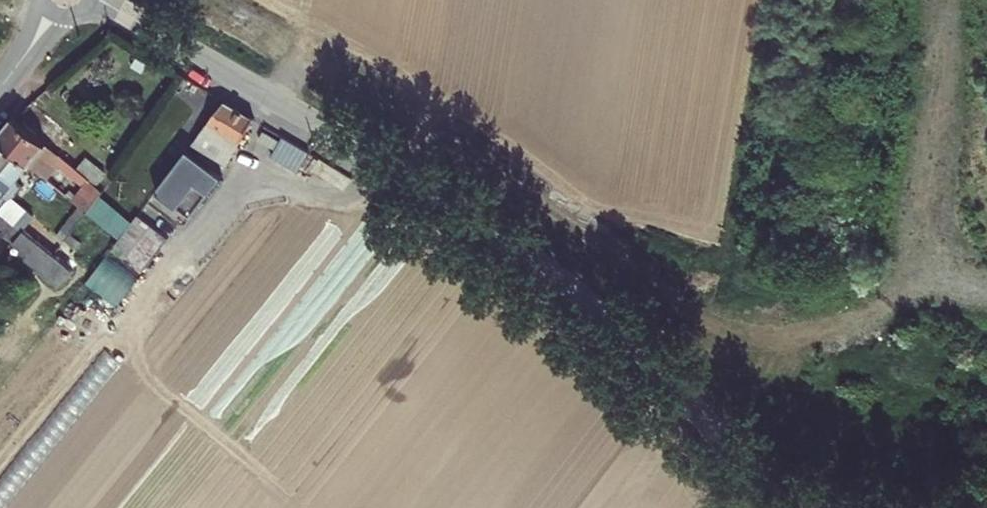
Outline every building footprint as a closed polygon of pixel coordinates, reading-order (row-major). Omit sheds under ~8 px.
[(253,120),(226,104),(192,147),(227,168),(253,120)] [(32,170),(45,179),(62,158),(13,121),(0,139),(0,146),(32,170)] [(32,170),(0,146),(0,208),(6,212),(13,203),(10,200),(32,170)] [(209,196),(223,177),(189,152),(157,194),(177,209),(195,186),(209,196)] [(79,171),(62,193),(73,200),(80,206),(97,184),(79,171)] [(73,200),(38,247),(46,253),(80,206),(73,200)] [(138,215),(111,249),(140,272),(167,238),(138,215)] [(0,218),(0,237),(37,265),(46,253),(38,247),(0,218)] [(84,285),(114,309),(136,281),(106,258),(84,285)]
